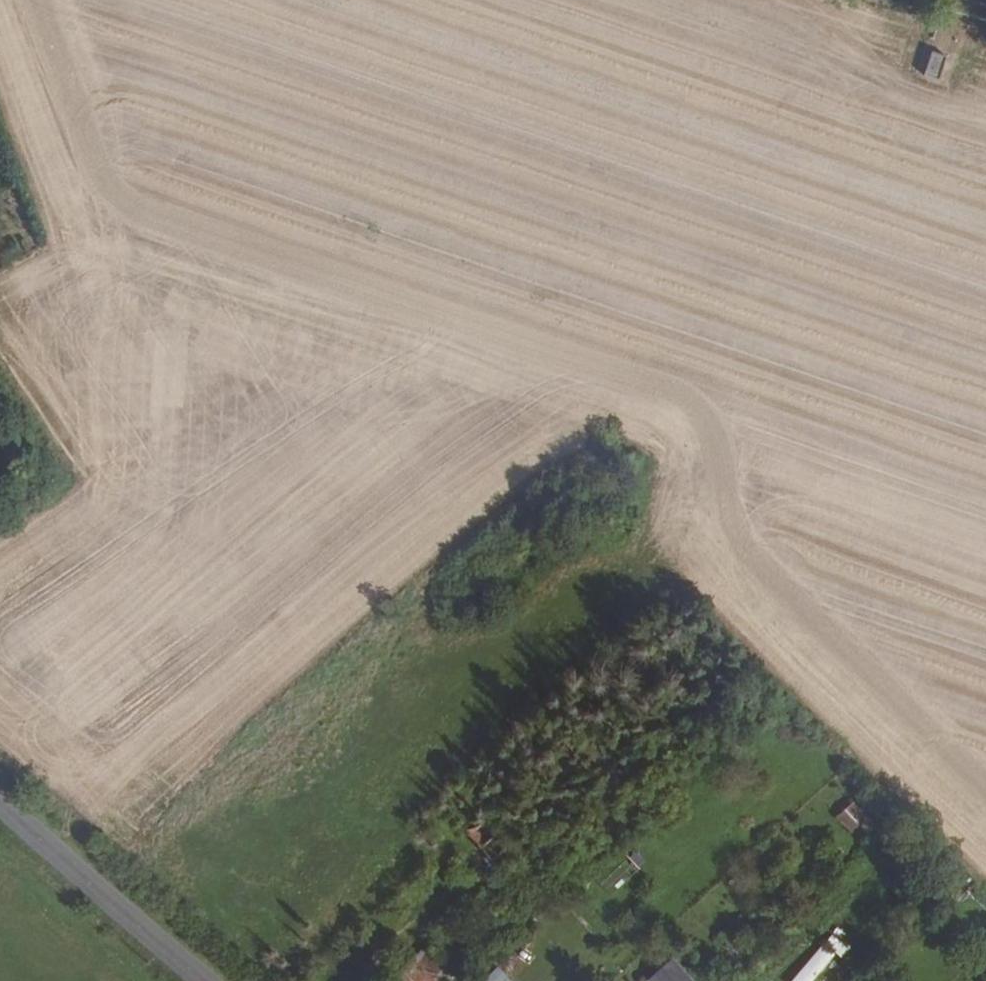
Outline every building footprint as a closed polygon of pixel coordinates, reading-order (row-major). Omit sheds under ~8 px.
[(931,52),(924,76),(939,80),(947,56),(931,52)] [(852,802),(835,818),(850,833),(867,817),(852,802)] [(501,831),(486,845),(505,866),(521,853),(501,831)] [(833,954),(818,944),(793,980),(815,980),(833,954)] [(430,947),(395,977),(399,980),(455,980),(457,979),(430,947)] [(672,958),(647,980),(694,980),(672,958)] [(499,968),(484,980),(510,980),(499,968)]
